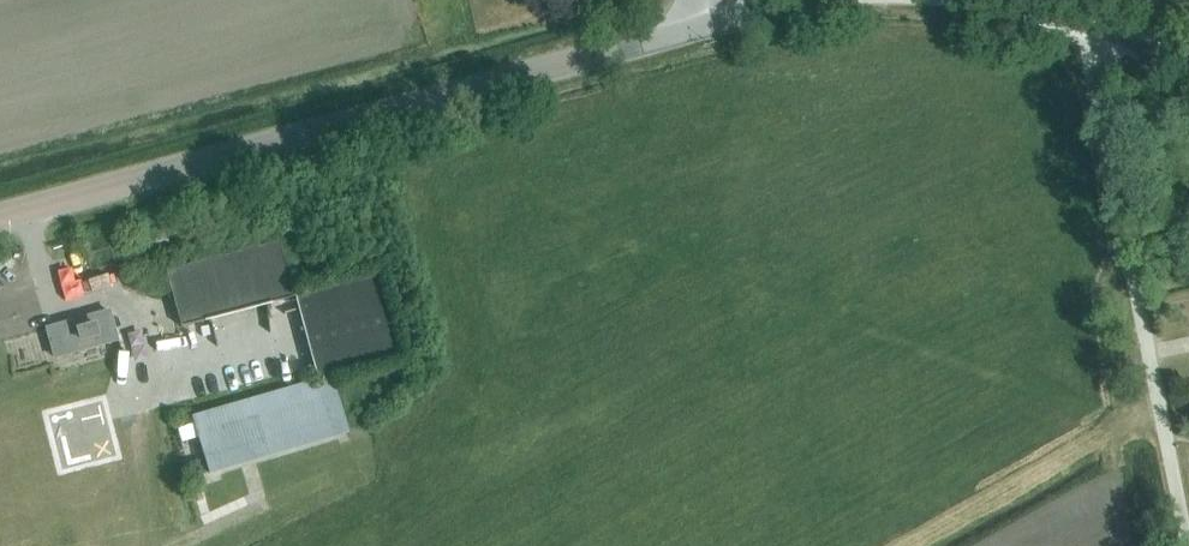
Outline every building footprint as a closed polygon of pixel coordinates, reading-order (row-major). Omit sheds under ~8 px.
[(166,271),(173,297),(181,327),(293,296),(296,295),(281,240),(166,271)] [(375,272),(293,296),(318,379),(400,355),(375,272)] [(109,310),(47,328),(55,357),(117,339),(109,310)] [(348,432),(331,376),(192,417),(209,473),(348,432)]
